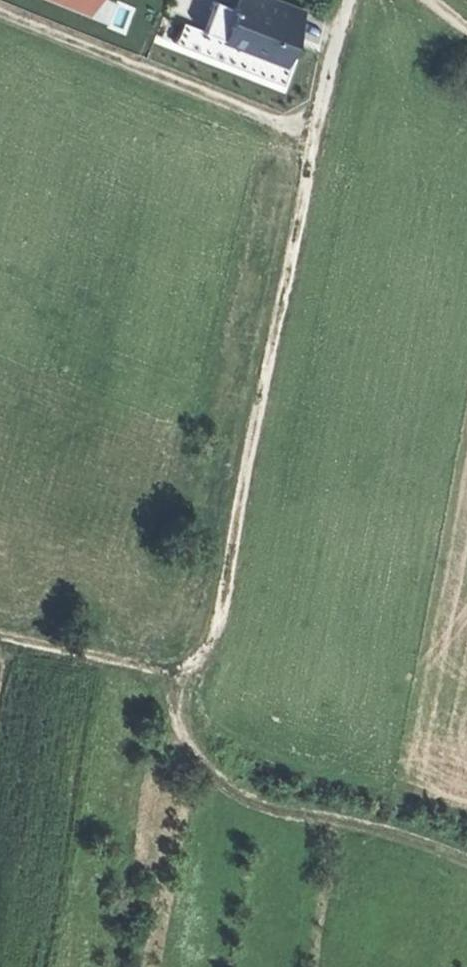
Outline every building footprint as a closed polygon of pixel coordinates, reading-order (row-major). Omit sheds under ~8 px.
[(87,11),(91,0),(61,0),(87,11)] [(239,2),(233,0),(222,0),(212,34),(300,61),(318,5),(299,0),(240,0),(239,2)]
